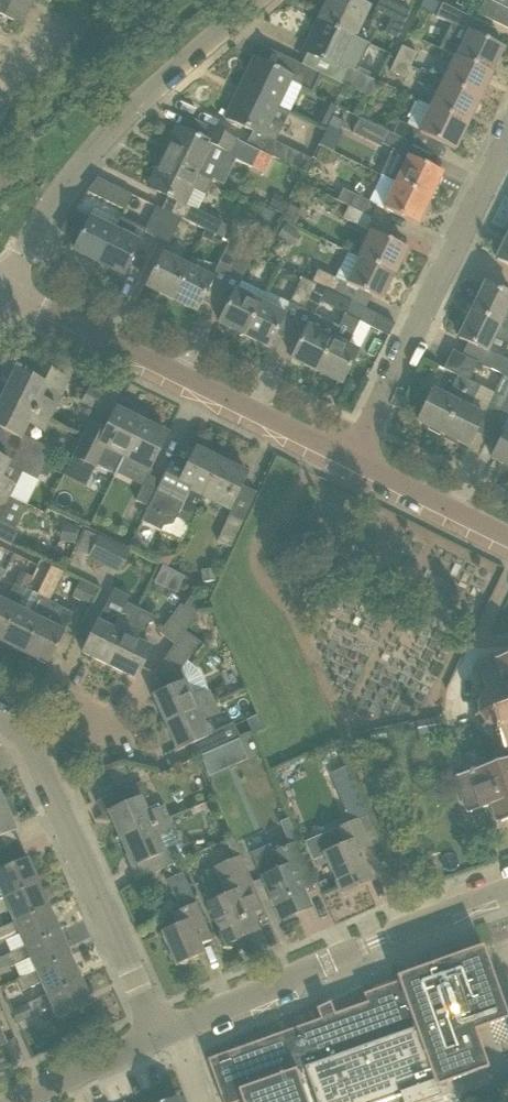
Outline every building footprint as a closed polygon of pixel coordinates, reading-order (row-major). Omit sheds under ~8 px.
[(354,37),(369,5),(358,0),(328,0),(319,20),(354,37)] [(392,19),(385,33),(398,39),(411,11),(388,0),(379,0),(374,10),(392,18),(392,19)] [(492,0),(483,0),(476,14),(484,17),(492,0)] [(484,17),(507,29),(507,8),(506,7),(507,2),(507,0),(492,0),(484,17)] [(368,44),(354,37),(319,20),(304,51),(339,68),(341,65),(347,69),(340,83),(369,98),(376,82),(355,71),(368,44)] [(456,57),(491,74),(503,50),(504,48),(469,31),(456,57)] [(411,67),(417,54),(402,47),(396,59),(411,67)] [(277,69),(255,58),(240,89),(290,112),(302,87),(311,92),(320,74),(283,56),(277,69)] [(444,82),(479,99),(491,74),(456,57),(444,82)] [(405,79),(411,67),(396,59),(390,72),(405,79)] [(479,99),(444,82),(432,107),(467,124),(479,99)] [(253,131),(246,144),(259,151),(306,174),(312,160),(276,142),(290,112),(240,89),(226,119),(253,131)] [(426,150),(432,138),(455,150),(456,147),(455,147),(467,124),(432,107),(420,132),(399,122),(393,135),(408,142),(426,150)] [(326,126),(332,114),(322,109),(316,122),(326,126)] [(381,175),(430,199),(443,173),(402,153),(408,142),(393,135),(344,111),(339,120),(355,127),(352,132),(378,145),(379,143),(393,149),(381,175)] [(322,141),(335,147),(345,124),(332,118),(322,141)] [(252,168),(259,151),(246,144),(209,126),(203,139),(177,127),(163,157),(212,181),(222,186),(235,160),(252,168)] [(148,187),(186,205),(194,188),(206,194),(212,181),(163,157),(148,187)] [(383,208),(418,225),(430,199),(381,175),(381,176),(395,182),(383,208)] [(133,195),(112,184),(97,178),(87,191),(125,210),(133,195)] [(377,205),(343,189),(337,201),(371,217),(377,205)] [(269,207),(277,211),(281,203),(283,198),(275,195),(269,207)] [(371,217),(337,201),(349,207),(344,218),(366,229),(371,217)] [(291,205),(283,220),(294,226),(302,211),(291,205)] [(144,232),(156,238),(169,212),(162,209),(156,206),(144,232)] [(94,208),(90,218),(74,250),(98,262),(114,230),(119,221),(94,208)] [(186,221),(205,230),(215,234),(217,235),(222,223),(198,211),(192,208),(186,221)] [(156,238),(169,244),(180,219),(189,223),(183,237),(197,243),(204,230),(205,230),(186,221),(169,212),(156,238)] [(286,225),(279,236),(291,244),(298,234),(286,225)] [(114,230),(98,262),(124,275),(139,243),(114,230)] [(394,275),(406,249),(371,232),(359,258),(394,275)] [(234,233),(229,242),(241,249),(253,255),(258,245),(234,233)] [(497,259),(507,265),(507,236),(497,259)] [(227,278),(241,249),(229,242),(214,272),(227,278)] [(219,322),(244,335),(260,303),(265,292),(241,281),(254,255),(253,255),(241,249),(227,278),(238,283),(219,322)] [(312,283),(314,284),(327,290),(335,294),(335,293),(341,281),(382,300),(394,275),(359,258),(347,253),(335,279),(318,271),(312,283)] [(146,286),(171,299),(187,266),(162,254),(146,286)] [(171,299),(197,311),(213,279),(187,266),(171,299)] [(291,304),(302,309),(314,284),(312,283),(301,278),(290,303),(291,303),(291,304)] [(485,283),(472,311),(507,328),(507,294),(485,283)] [(315,315),(327,290),(314,284),(302,309),(313,314),(291,358),(317,371),(339,327),(315,315)] [(344,315),(339,327),(317,371),(342,383),(358,351),(347,346),(359,322),(370,327),(376,313),(350,301),(344,315)] [(269,347),(285,315),(260,303),(244,335),(269,347)] [(487,351),(495,335),(507,342),(507,328),(472,311),(459,338),(487,351)] [(447,397),(433,391),(418,421),(443,434),(469,381),(478,363),(453,350),(443,369),(457,376),(447,397)] [(503,375),(507,378),(507,360),(497,355),(490,369),(503,375)] [(27,375),(16,369),(3,396),(49,419),(55,408),(39,401),(46,386),(52,389),(59,375),(33,362),(27,375)] [(507,396),(507,378),(503,375),(483,415),(495,421),(501,410),(507,396)] [(469,381),(443,434),(468,446),(483,416),(469,409),(480,387),(469,381)] [(97,409),(103,397),(89,390),(83,402),(97,409)] [(3,396),(0,401),(0,428),(20,438),(28,423),(44,430),(49,419),(3,396)] [(125,456),(142,422),(116,409),(105,432),(89,424),(73,458),(95,468),(96,466),(114,474),(115,472),(116,472),(125,456)] [(142,422),(125,456),(150,468),(167,434),(142,422)] [(507,466),(507,428),(507,427),(492,458),(507,466)] [(19,452),(45,465),(52,450),(26,437),(19,452)] [(190,525),(204,497),(221,461),(196,449),(187,467),(172,459),(161,482),(188,495),(176,518),(190,525)] [(12,497),(25,470),(39,476),(45,465),(19,452),(12,467),(7,464),(9,462),(0,457),(0,491),(12,497)] [(232,511),(218,542),(230,548),(257,493),(256,492),(253,498),(238,491),(247,474),(221,461),(204,497),(232,511)] [(161,482),(149,476),(144,486),(136,501),(148,507),(161,482)] [(188,495),(161,482),(148,507),(142,521),(161,531),(163,527),(173,525),(176,518),(188,495)] [(0,491),(0,522),(12,497),(0,491)] [(12,545),(18,532),(16,531),(0,522),(0,539),(12,545)] [(60,541),(75,544),(78,526),(63,524),(60,541)] [(89,553),(98,534),(87,529),(78,548),(89,553)] [(99,535),(99,536),(89,556),(88,558),(119,573),(130,550),(99,535)] [(172,556),(162,551),(156,561),(167,566),(172,556)] [(162,564),(154,581),(177,591),(184,574),(162,564)] [(200,570),(202,583),(216,581),(214,568),(200,570)] [(17,608),(31,578),(20,572),(5,602),(0,600),(0,642),(17,608)] [(72,597),(89,606),(97,589),(80,581),(72,597)] [(4,644),(24,653),(50,601),(38,596),(29,614),(17,608),(0,642),(4,643),(2,646),(3,646),(4,644)] [(190,596),(183,606),(180,605),(160,634),(175,645),(185,631),(203,606),(190,596)] [(73,613),(50,601),(24,653),(27,655),(26,657),(27,658),(28,656),(47,665),(48,666),(64,631),(73,613)] [(97,622),(82,653),(109,666),(137,608),(127,603),(120,616),(105,608),(98,622),(97,622)] [(151,648),(140,643),(153,616),(137,608),(109,666),(136,679),(151,648)] [(201,643),(185,631),(175,645),(153,674),(161,692),(153,695),(165,723),(213,702),(208,691),(207,691),(201,676),(198,670),(187,661),(201,643)] [(496,660),(493,653),(491,654),(493,661),(478,667),(474,666),(473,668),(477,670),(482,684),(478,685),(479,688),(482,687),(484,692),(478,702),(473,700),(472,703),(478,704),(478,713),(473,715),(474,717),(479,716),(484,723),(481,727),(483,729),(486,724),(496,728),(493,729),(494,733),(498,732),(499,733),(495,735),(496,736),(494,737),(500,754),(507,751),(507,655),(496,660)] [(218,713),(213,702),(165,723),(177,750),(191,744),(197,757),(240,739),(234,723),(208,734),(202,720),(218,713)] [(441,731),(439,718),(416,722),(407,724),(409,734),(418,732),(419,735),(441,731)] [(500,754),(502,760),(456,776),(469,812),(491,805),(493,812),(497,823),(507,819),(507,751),(500,754)] [(112,780),(127,774),(123,763),(108,769),(112,780)] [(347,815),(365,807),(347,766),(329,774),(347,815)] [(109,812),(121,839),(168,818),(163,807),(147,814),(141,800),(148,797),(141,782),(118,792),(123,805),(109,812)] [(215,799),(205,803),(207,810),(212,813),(220,809),(215,799)] [(0,806),(0,851),(18,843),(13,831),(15,830),(3,804),(0,806)] [(173,829),(168,818),(121,839),(133,866),(155,857),(160,870),(182,861),(176,848),(164,853),(157,836),(173,829)] [(324,854),(341,893),(371,880),(358,851),(372,845),(360,819),(337,829),(344,845),(324,854)] [(281,920),(310,907),(292,867),(308,860),(300,842),(272,854),(269,847),(252,854),(281,920)] [(38,883),(36,879),(38,878),(38,877),(36,878),(27,859),(28,859),(27,858),(25,859),(18,843),(0,851),(0,899),(38,883)] [(256,931),(249,915),(262,909),(239,857),(234,859),(214,868),(215,869),(221,884),(213,887),(205,891),(210,903),(208,904),(226,944),(256,931)] [(172,896),(189,888),(182,873),(166,881),(172,896)] [(14,922),(49,907),(47,903),(49,902),(47,903),(38,883),(0,899),(0,913),(9,910),(14,922)] [(200,945),(212,940),(196,903),(172,913),(177,925),(161,932),(176,966),(204,954),(200,945)] [(0,928),(0,942),(1,943),(22,934),(27,946),(59,931),(58,928),(60,927),(59,926),(57,927),(49,907),(14,922),(0,928)] [(36,971),(70,955),(68,952),(71,951),(70,950),(68,951),(59,931),(27,946),(6,955),(7,956),(11,967),(30,958),(36,971)] [(399,1095),(401,1101),(423,1101),(440,1096),(436,1086),(488,1068),(482,1049),(483,1049),(477,1030),(507,1018),(482,945),(396,976),(398,981),(363,994),(366,1003),(334,1014),(329,1002),(316,1009),(320,1019),(207,1059),(222,1101),(237,1101),(241,1101),(380,1101),(399,1095)] [(27,1003),(81,980),(79,976),(81,975),(81,974),(79,975),(70,955),(36,971),(17,979),(17,981),(22,991),(41,983),(46,995),(27,1003)] [(81,980),(27,1003),(33,1015),(52,1007),(57,1019),(56,1019),(57,1020),(92,1004),(92,1003),(91,1003),(90,1000),(92,999),(89,999),(81,980)] [(12,1011),(17,1024),(33,1017),(27,1004),(12,1011)]
